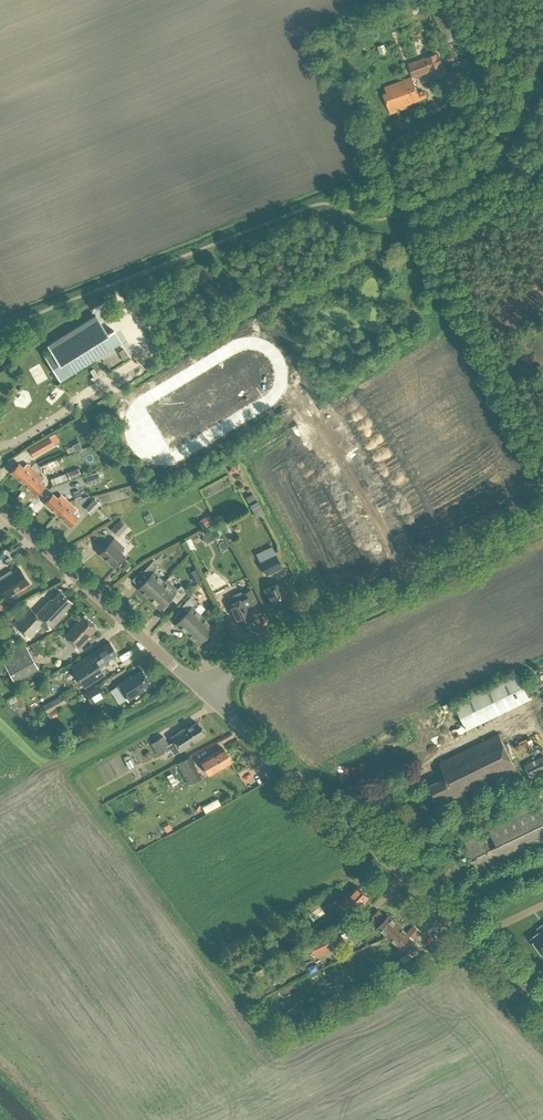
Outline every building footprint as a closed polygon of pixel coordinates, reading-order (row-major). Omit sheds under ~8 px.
[(385,87),(387,93),(384,94),(391,114),(407,108),(406,106),(422,100),(412,76),(419,73),(421,77),(426,75),(425,73),(442,67),(438,57),(422,63),(420,59),(403,66),(408,78),(385,87)] [(51,351),(44,355),(53,369),(54,371),(60,380),(73,372),(91,361),(121,342),(113,330),(107,334),(106,332),(101,324),(95,315),(48,345),(51,351)] [(28,365),(40,388),(47,384),(34,362),(28,365)] [(79,428),(83,434),(89,430),(85,424),(79,428)] [(29,448),(34,456),(53,445),(49,437),(29,448)] [(75,451),(82,448),(79,442),(72,444),(73,445),(66,448),(68,453),(74,450),(75,451)] [(10,471),(23,483),(35,471),(27,463),(23,467),(19,463),(10,471)] [(77,468),(67,472),(69,479),(80,475),(77,468)] [(23,483),(36,495),(44,486),(40,482),(43,478),(35,471),(23,483)] [(87,485),(99,480),(96,472),(84,477),(87,485)] [(65,473),(50,479),(53,485),(68,479),(65,473)] [(74,498),(81,496),(79,490),(72,492),(74,498)] [(44,502),(57,514),(69,501),(61,494),(57,498),(53,494),(44,502)] [(99,503),(94,499),(86,509),(91,513),(99,503)] [(57,514),(70,526),(78,517),(74,513),(77,509),(69,501),(57,514)] [(249,506),(256,518),(263,513),(257,502),(249,506)] [(199,521),(203,529),(214,522),(209,515),(199,521)] [(111,529),(118,536),(127,526),(120,519),(111,529)] [(216,529),(210,531),(214,539),(219,536),(216,529)] [(124,547),(115,538),(100,553),(115,567),(125,556),(120,551),(124,547)] [(257,555),(260,562),(276,554),(273,548),(257,555)] [(260,562),(265,574),(282,566),(276,554),(260,562)] [(138,588),(149,598),(165,581),(154,571),(159,565),(153,560),(143,571),(148,577),(138,588)] [(6,598),(25,585),(23,582),(27,580),(19,568),(12,573),(11,571),(6,574),(4,574),(0,577),(0,579),(0,580),(0,589),(6,598)] [(149,598),(160,608),(170,597),(176,602),(187,591),(181,585),(175,591),(165,581),(149,598)] [(264,589),(274,609),(289,602),(279,582),(264,589)] [(228,604),(239,626),(254,618),(248,605),(256,601),(251,589),(242,594),(243,597),(228,604)] [(30,607),(14,623),(14,624),(29,639),(42,626),(46,630),(50,628),(66,612),(65,611),(72,603),(60,591),(52,599),(51,598),(36,614),(30,607)] [(226,602),(223,594),(216,596),(220,605),(226,602)] [(176,623),(187,633),(203,616),(192,606),(197,601),(191,595),(181,607),(187,612),(176,623)] [(84,614),(63,635),(77,649),(89,637),(88,636),(97,627),(84,614)] [(187,633),(198,644),(209,632),(214,637),(225,626),(219,621),(213,626),(203,616),(187,633)] [(105,674),(100,667),(112,659),(111,658),(119,653),(111,640),(71,667),(85,687),(105,674)] [(1,659),(13,682),(38,668),(25,646),(1,659)] [(144,688),(151,683),(142,669),(131,677),(130,675),(117,684),(128,701),(145,689),(144,688)] [(455,703),(467,728),(530,698),(518,672),(455,703)] [(100,685),(88,692),(92,700),(105,694),(100,685)] [(73,687),(60,694),(60,695),(42,705),(46,711),(64,702),(65,703),(78,696),(73,687)] [(26,700),(22,693),(16,696),(19,703),(26,700)] [(151,743),(158,755),(170,747),(174,754),(204,734),(203,733),(204,731),(202,728),(200,728),(196,722),(188,727),(187,726),(171,736),(174,741),(168,744),(163,736),(151,743)] [(431,792),(432,792),(436,800),(445,797),(446,800),(456,795),(457,798),(517,769),(499,733),(439,762),(446,776),(429,785),(430,787),(429,788),(431,792)] [(201,760),(209,774),(231,762),(223,747),(201,760)] [(128,755),(122,757),(124,765),(131,763),(128,755)] [(177,763),(189,784),(202,777),(194,763),(195,762),(191,755),(177,763)] [(531,778),(542,772),(542,755),(524,765),(531,778)] [(426,769),(428,778),(441,774),(438,765),(426,769)] [(480,878),(542,847),(542,822),(532,798),(459,833),(480,878)] [(440,846),(442,852),(451,849),(449,843),(440,846)] [(351,903),(358,909),(369,896),(359,887),(348,899),(346,897),(340,904),(345,909),(351,903)] [(326,913),(318,901),(309,906),(312,912),(310,913),(314,920),(326,913)] [(378,926),(389,936),(400,925),(389,915),(386,917),(378,910),(372,916),(380,923),(378,926)] [(389,936),(400,946),(410,935),(414,938),(421,930),(415,924),(407,932),(400,925),(389,936)] [(540,931),(532,938),(542,953),(542,924),(538,928),(540,931)] [(333,929),(308,940),(315,956),(340,944),(333,929)]
